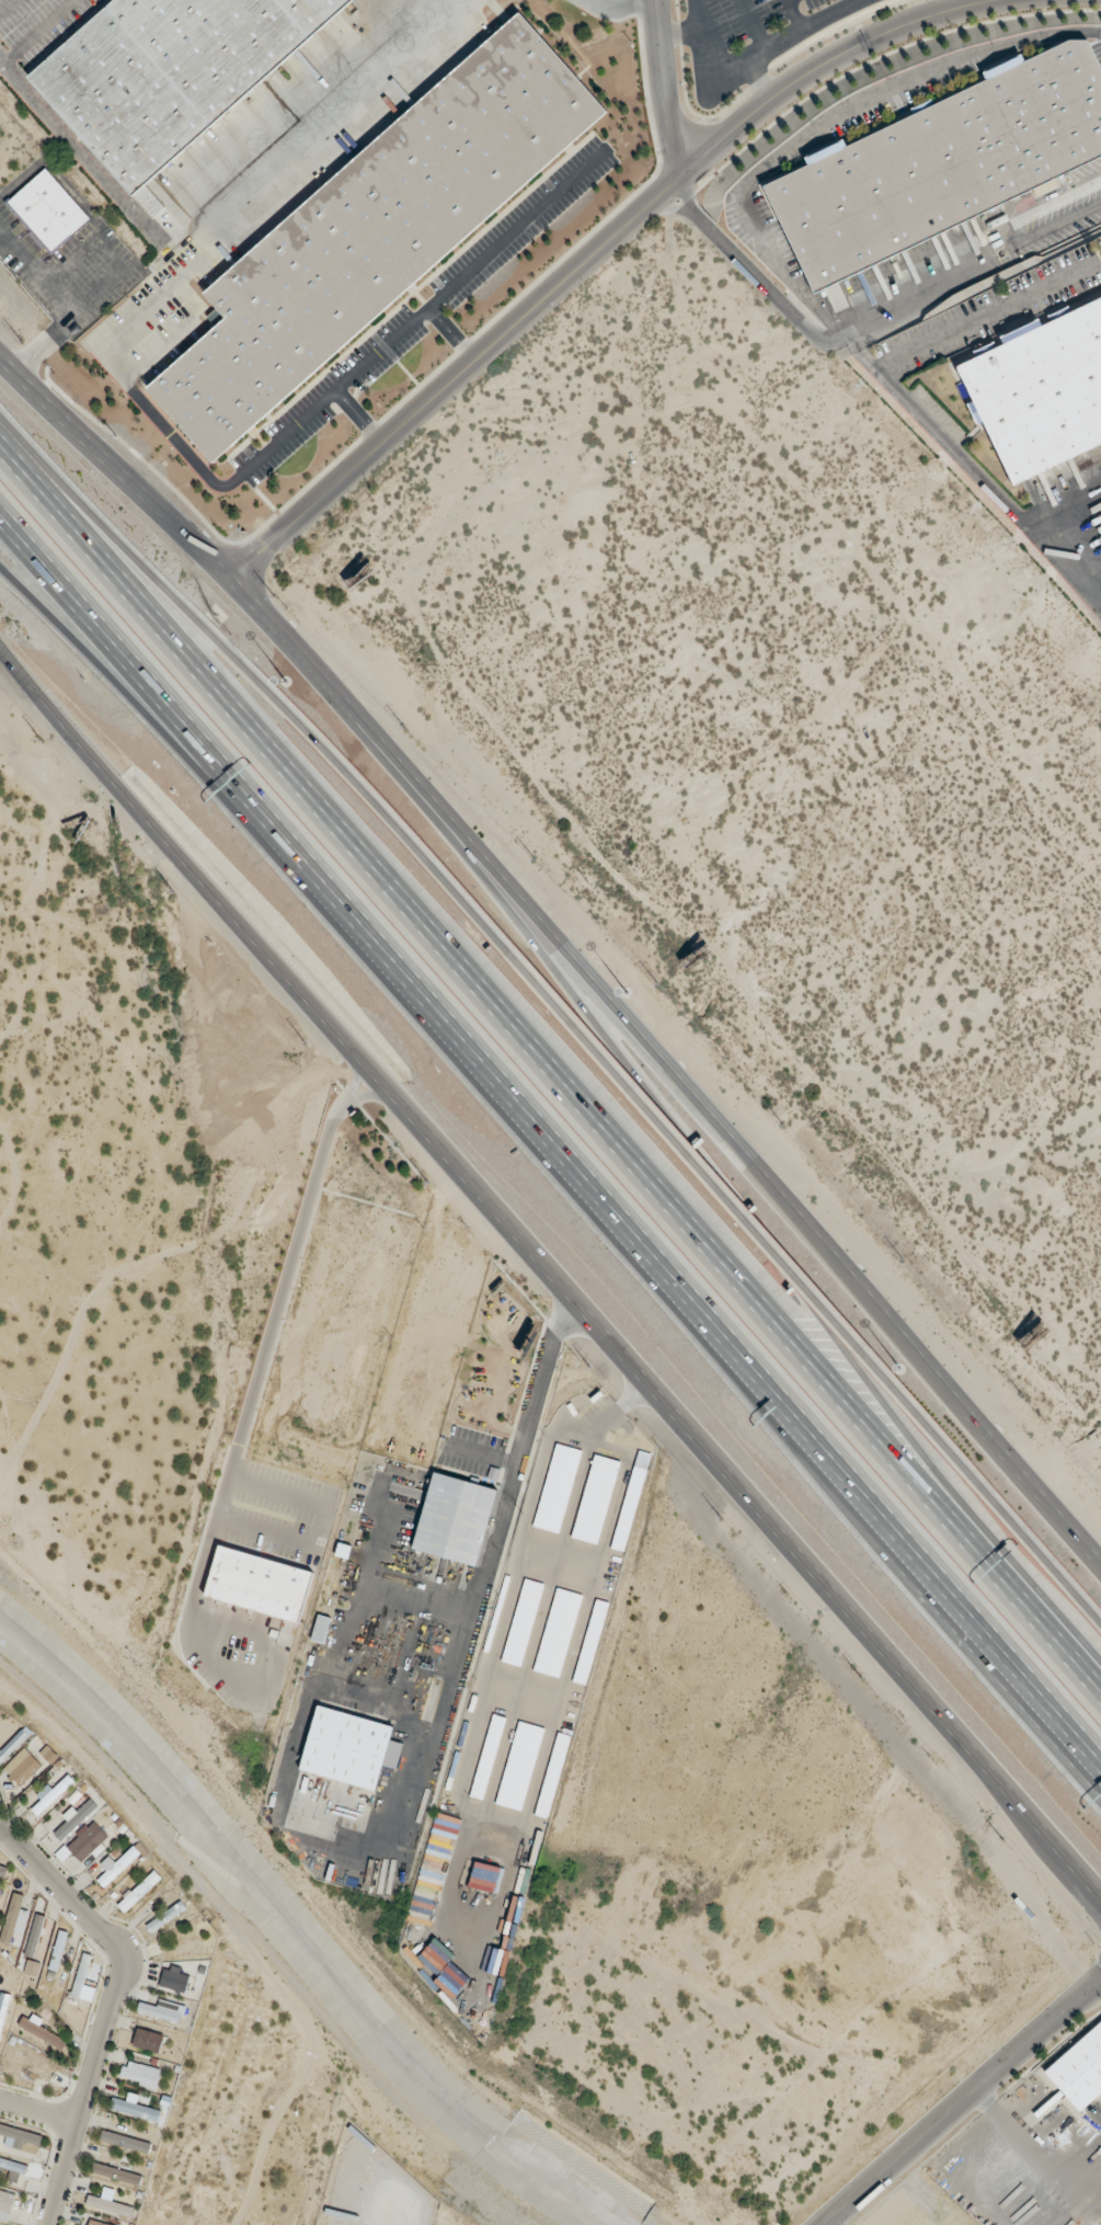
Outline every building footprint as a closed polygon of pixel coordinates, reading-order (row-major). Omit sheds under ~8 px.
[(107,4),(112,0),(280,0),(312,36),(214,124),(107,4)] [(312,36),(280,0),(353,0),(312,36)] [(27,76),(153,218),(165,207),(146,185),(214,124),(107,4),(27,76)] [(146,387),(213,463),(607,111),(519,12),(204,293),(217,307),(207,316),(216,326),(146,387)] [(814,294),(1030,191),(1034,198),(1058,186),(1055,179),(1100,157),(1100,71),(1086,39),(1069,39),(1027,59),(1022,50),(980,71),(984,78),(933,102),(931,96),(908,107),(911,115),(845,147),(841,141),(804,159),(807,166),(762,186),(814,294)] [(46,168),(4,203),(48,254),(89,219),(46,168)] [(973,401),(966,403),(975,422),(984,419),(1013,480),(1100,439),(1100,298),(1071,312),(1067,305),(1046,315),(1048,320),(1045,322),(1042,315),(997,335),(1001,343),(998,344),(995,339),(971,351),(974,358),(956,366),(973,401)] [(580,1450),(554,1444),(534,1528),(560,1534),(580,1450)] [(620,1462),(593,1455),(572,1538),(599,1545),(620,1462)] [(612,1549),(626,1553),(644,1469),(631,1467),(612,1549)] [(478,1567),(497,1488),(431,1473),(413,1551),(478,1567)] [(299,1623),(312,1570),(217,1546),(204,1599),(299,1623)] [(542,1583),(522,1578),(502,1662),(522,1667),(542,1583)] [(534,1672),(561,1678),(581,1594),(554,1588),(534,1672)] [(587,1686),(608,1603),(594,1599),(573,1682),(587,1686)] [(323,1644),(331,1618),(318,1615),(310,1641),(323,1644)] [(393,1725),(316,1706),(300,1772),(377,1791),(393,1725)] [(504,1717),(489,1714),(471,1798),(485,1800),(504,1717)] [(496,1805),(523,1811),(543,1728),(516,1721),(496,1805)] [(535,1815),(549,1819),(569,1736),(556,1732),(535,1815)] [(3,1769),(20,1786),(41,1765),(24,1748),(3,1769)] [(27,1806),(38,1817),(73,1781),(66,1774),(53,1787),(49,1784),(27,1806)] [(52,1832),(61,1842),(97,1806),(87,1797),(52,1832)] [(67,1847),(81,1863),(108,1838),(94,1822),(67,1847)] [(115,1862),(107,1855),(99,1864),(106,1871),(96,1881),(104,1889),(139,1854),(131,1846),(115,1862)] [(160,1878),(153,1870),(117,1905),(124,1913),(160,1878)] [(9,1944),(23,1896),(13,1893),(0,1937),(0,1941),(9,1944)] [(152,1933),(185,1909),(179,1901),(146,1925),(152,1933)] [(33,1958),(44,1916),(34,1914),(23,1955),(33,1958)] [(44,1976),(56,1980),(69,1934),(58,1930),(44,1976)] [(95,1988),(84,1986),(91,1955),(81,1953),(71,1996),(92,2001),(95,1988)] [(190,1972),(164,1965),(158,1986),(184,1993),(190,1972)] [(9,1995),(0,1993),(0,2036),(9,1995)] [(137,2010),(178,2023),(181,2015),(140,2002),(137,2010)] [(67,2040),(41,2027),(44,2021),(24,2012),(15,2031),(60,2054),(67,2040)] [(1078,2112),(1100,2093),(1100,2095),(1100,2020),(1043,2069),(1078,2112)] [(159,2054),(164,2035),(136,2027),(131,2046),(159,2054)] [(44,2089),(57,2068),(18,2045),(5,2067),(44,2089)] [(156,2087),(160,2068),(123,2061),(119,2080),(156,2087)] [(160,2112),(136,2105),(139,2096),(127,2093),(124,2102),(112,2099),(109,2110),(157,2123),(160,2112)] [(0,2124),(0,2138),(1,2138),(0,2140),(0,2146),(36,2156),(42,2136),(0,2124)] [(148,2154),(151,2144),(103,2130),(100,2140),(148,2154)] [(26,2166),(0,2158),(0,2177),(20,2184),(26,2166)] [(141,2174),(91,2163),(89,2173),(139,2184),(141,2174)] [(85,2205),(130,2219),(133,2209),(111,2202),(115,2191),(104,2188),(100,2199),(88,2195),(85,2205)] [(0,2190),(0,2220),(8,2222),(15,2194),(0,2190)]
